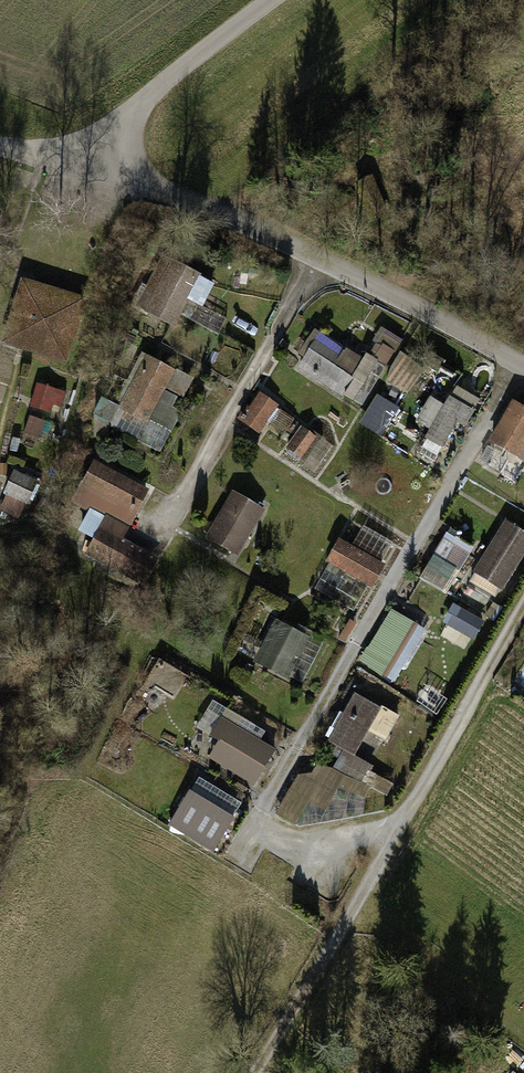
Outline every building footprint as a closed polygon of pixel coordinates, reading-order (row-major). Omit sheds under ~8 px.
[(132,308),(171,325),(194,274),(155,256),(132,308)] [(0,336),(0,339),(60,358),(78,302),(17,282),(0,336)] [(315,332),(292,366),(337,396),(350,377),(331,365),(341,349),(315,332)] [(140,353),(114,402),(167,431),(178,412),(167,406),(183,376),(140,353)] [(34,379),(26,404),(34,406),(31,416),(61,426),(75,382),(50,374),(47,383),(34,379)] [(241,405),(233,417),(256,432),(273,405),(253,392),(244,405),(241,405)] [(385,434),(402,405),(380,392),(363,421),(385,434)] [(446,395),(419,439),(438,447),(453,423),(459,427),(469,410),(446,395)] [(493,449),(523,468),(523,412),(518,409),(493,449)] [(295,426),(281,446),(296,457),(311,437),(295,426)] [(99,468),(76,511),(101,525),(83,558),(136,586),(154,554),(124,538),(148,494),(99,468)] [(0,495),(0,512),(14,518),(20,505),(22,506),(32,482),(9,472),(0,495)] [(233,491),(205,536),(240,557),(267,512),(233,491)] [(469,572),(497,589),(523,544),(523,535),(499,521),(469,572)] [(446,535),(435,556),(445,562),(457,541),(446,535)] [(337,538),(323,560),(368,587),(382,565),(337,538)] [(456,603),(444,624),(470,639),(482,617),(456,603)] [(386,612),(357,662),(388,679),(417,629),(386,612)] [(306,636),(271,618),(249,662),(284,679),(306,636)] [(412,676),(400,697),(426,711),(438,690),(412,676)] [(356,695),(324,749),(338,757),(343,748),(356,756),(369,734),(386,744),(402,716),(384,706),(381,710),(356,695)] [(272,749),(217,718),(207,736),(214,740),(203,758),(251,786),(272,749)] [(366,771),(369,766),(345,751),(334,769),(312,765),(308,773),(295,774),(271,814),(292,825),(306,801),(321,812),(334,788),(360,797),(359,814),(378,810),(382,794),(392,774),(382,768),(376,776),(366,771)] [(185,790),(164,824),(208,851),(229,817),(185,790)]
